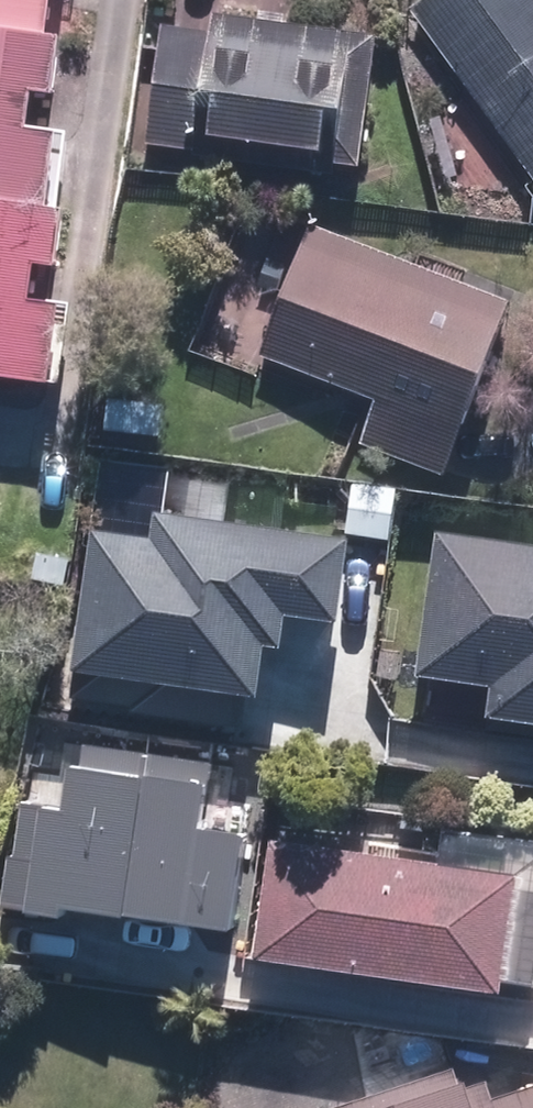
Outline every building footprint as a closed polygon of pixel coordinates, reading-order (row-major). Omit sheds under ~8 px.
[(49,41),(54,0),(0,0),(0,35),(49,41)] [(412,10),(532,180),(532,0),(425,0),(412,10)] [(193,161),(338,180),(340,168),(360,170),(378,42),(214,20),(213,36),(163,30),(148,147),(194,153),(193,161)] [(49,41),(0,35),(0,210),(47,217),(58,136),(29,132),(34,93),(53,97),(61,43),(49,41)] [(47,217),(0,210),(0,380),(54,388),(64,310),(35,306),(40,267),(57,269),(63,219),(47,217)] [(361,445),(445,479),(514,306),(314,228),(262,357),(377,403),(361,445)] [(106,433),(159,435),(160,401),(107,398),(106,433)] [(348,534),(393,540),(399,489),(354,484),(348,534)] [(264,695),(271,643),(289,645),(293,614),(311,616),(346,620),(356,541),(164,516),(161,540),(94,531),(76,671),(264,695)] [(532,724),(532,547),(445,533),(423,677),(498,688),(494,718),(532,724)] [(120,918),(143,757),(72,746),(63,807),(22,801),(13,858),(10,858),(3,907),(58,915),(59,909),(120,918)] [(203,765),(143,757),(120,918),(229,934),(243,836),(194,829),(203,765)] [(279,834),(262,950),(505,984),(522,868),(279,834)] [(338,1107),(532,1107),(532,1088),(476,1107),(465,1076),(460,1065),(338,1107)]
